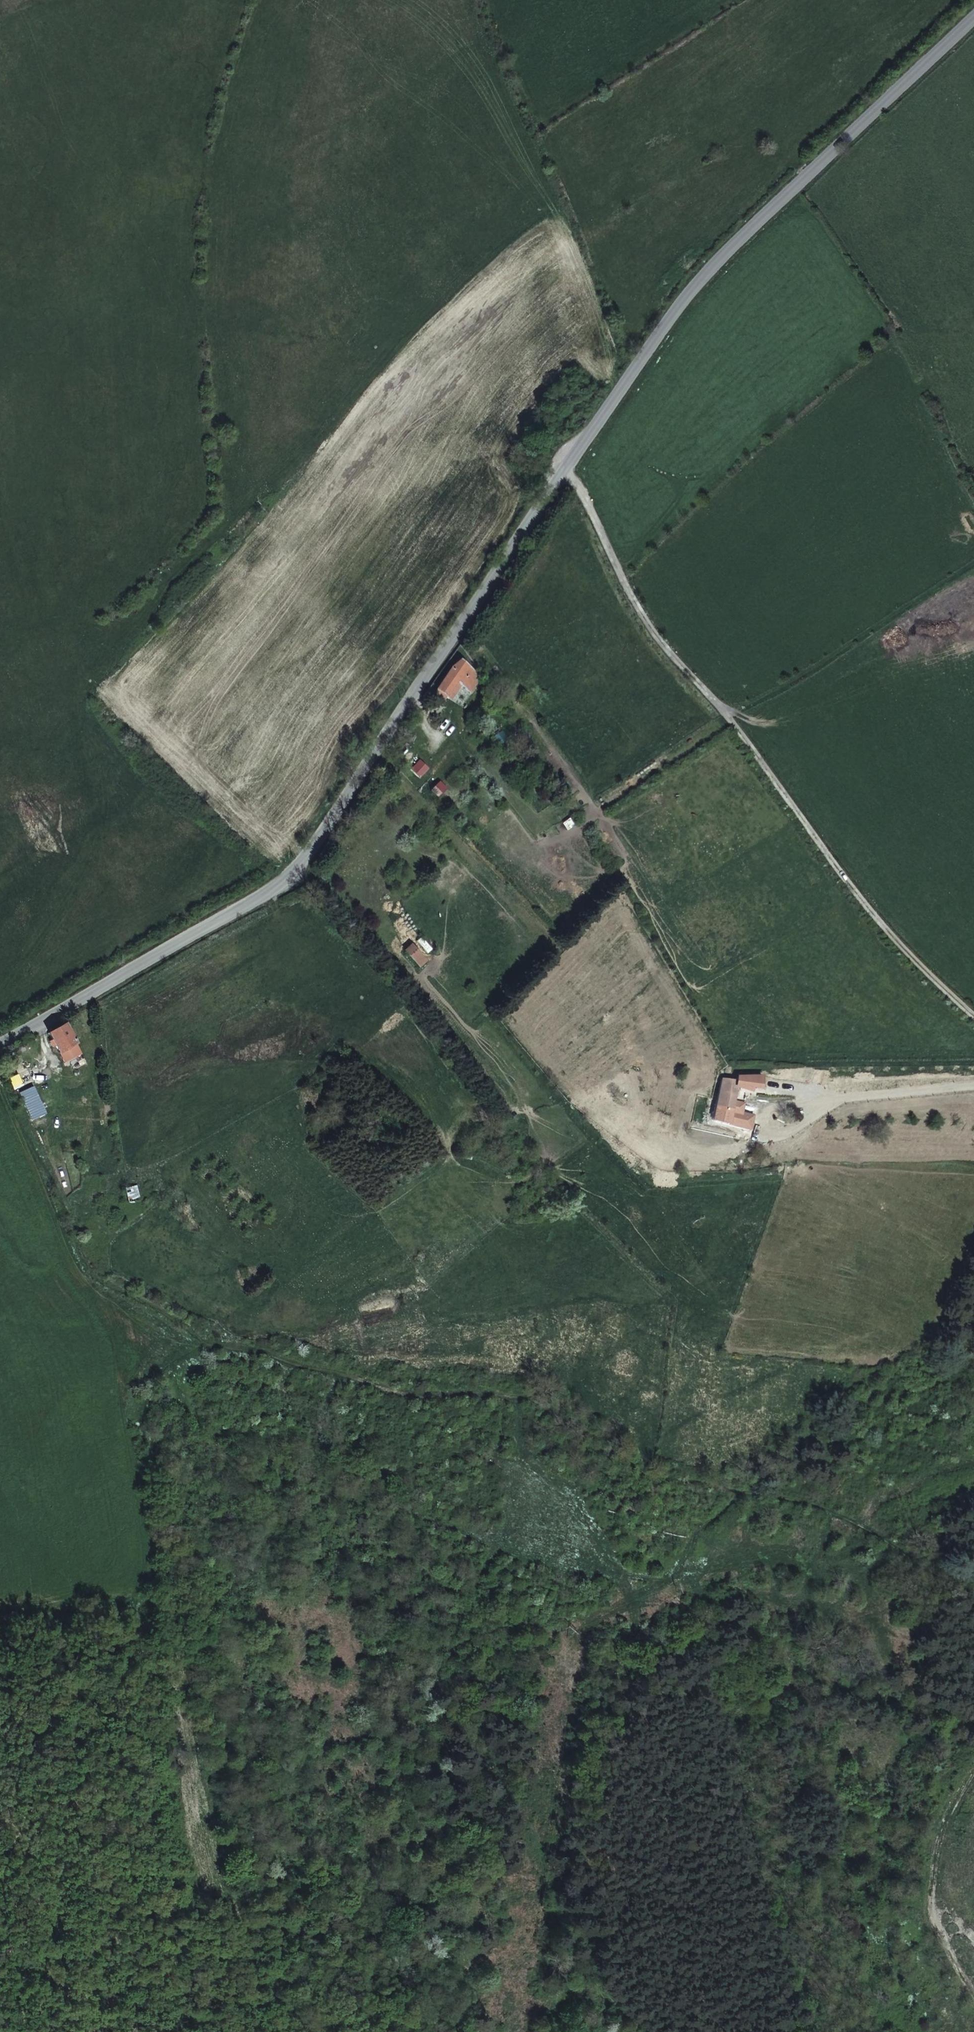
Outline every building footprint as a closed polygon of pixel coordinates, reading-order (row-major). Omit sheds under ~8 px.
[(454,679),(461,688),(476,671),(460,658),(446,667),(434,689),(443,695),(454,679)] [(434,689),(429,697),(438,703),(443,695),(434,689)] [(62,1022),(46,1030),(57,1050),(59,1049),(62,1056),(77,1049),(62,1022)] [(59,1049),(57,1050),(62,1059),(77,1051),(77,1049),(62,1056),(59,1049)] [(761,1086),(761,1084),(761,1076),(738,1074),(737,1078),(722,1078),(716,1107),(713,1118),(752,1126),(754,1113),(742,1111),(747,1096),(737,1094),(738,1087),(751,1088),(752,1084),(759,1086),(761,1086)] [(638,1510),(621,1506),(619,1515),(636,1519),(638,1510)]
